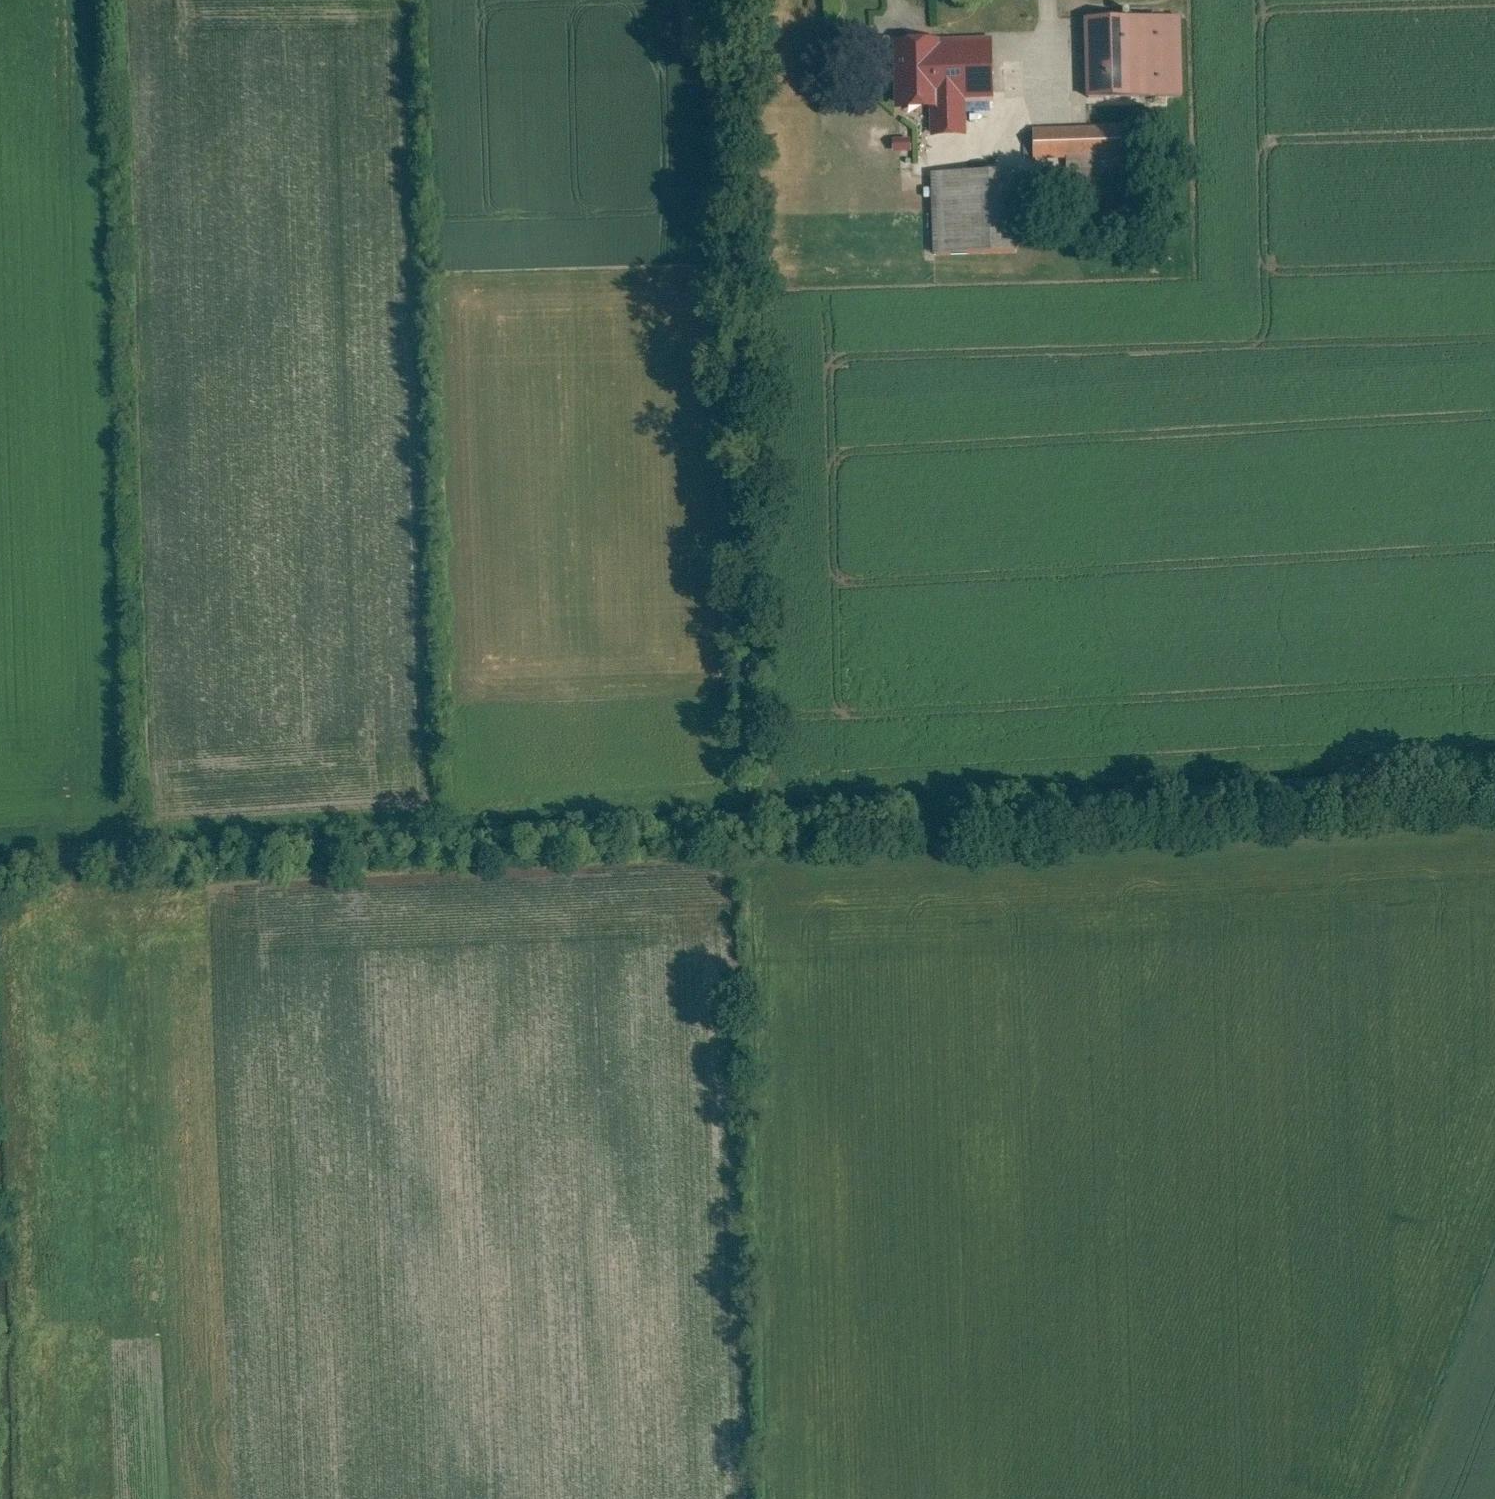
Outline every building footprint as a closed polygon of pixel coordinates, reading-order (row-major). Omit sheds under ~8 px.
[(1095,17),(1097,97),(1192,95),(1190,15),(1095,17)] [(900,37),(901,106),(936,106),(937,133),(973,132),(972,101),(999,100),(998,35),(900,37)] [(1130,124),(1043,127),(1045,172),(1132,169),(1130,124)] [(899,137),(899,151),(920,150),(919,136),(899,137)] [(939,171),(940,253),(1027,251),(1025,169),(939,171)]
